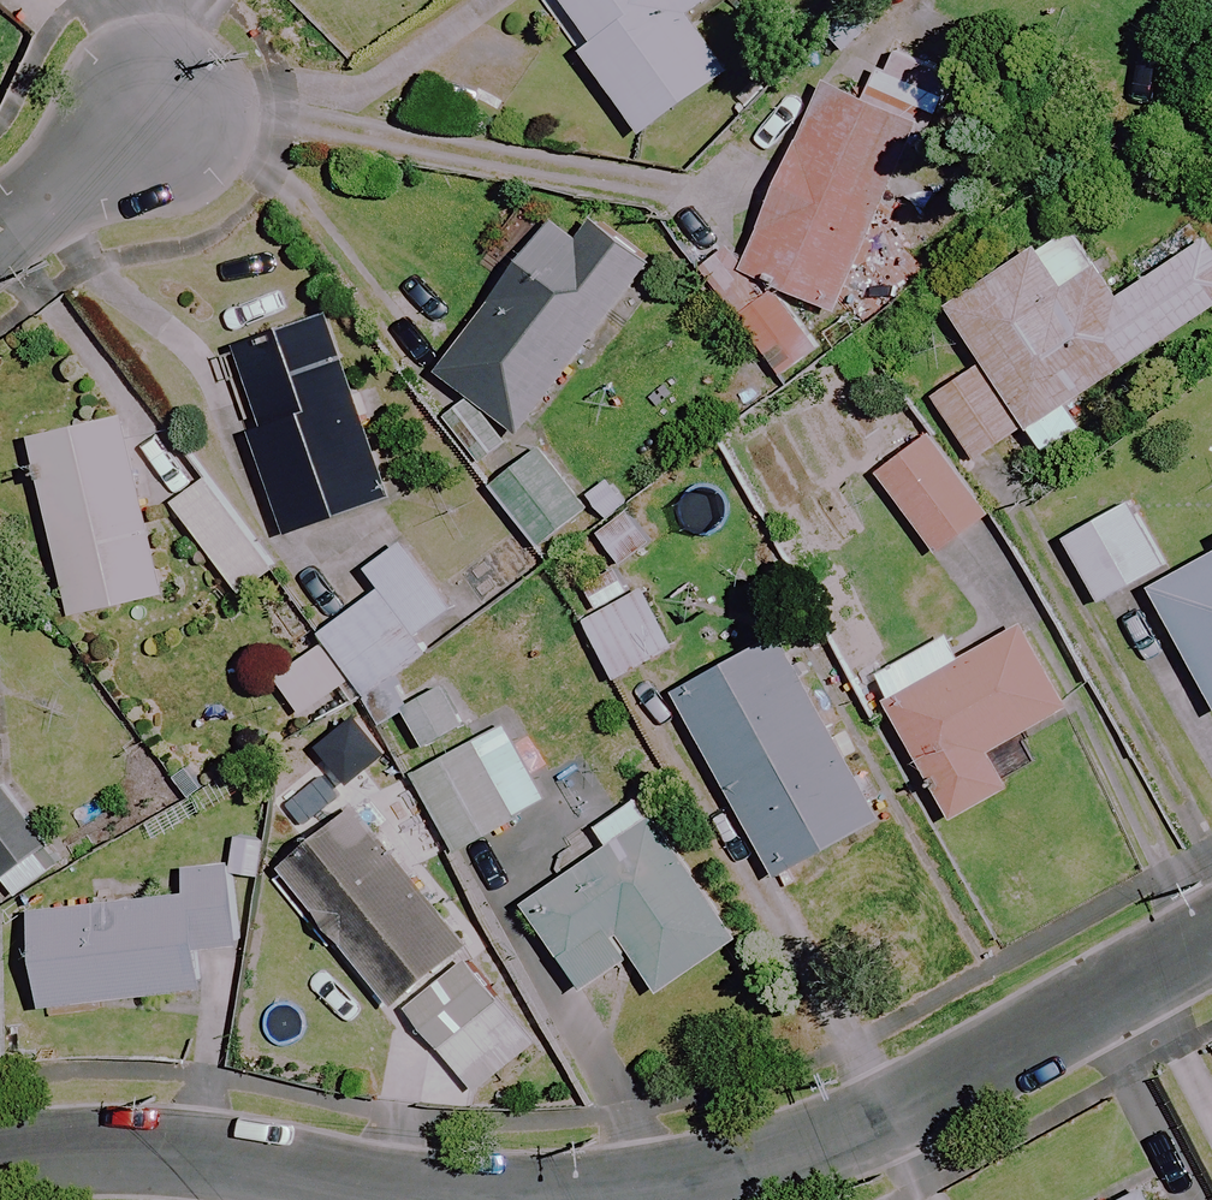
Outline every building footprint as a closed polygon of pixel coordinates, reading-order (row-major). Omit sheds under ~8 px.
[(594,41),(581,51),(644,136),(730,72),(691,18),(715,0),(563,0),(594,41)] [(926,127),(830,83),(747,262),(842,306),(926,127)] [(655,264),(597,220),(581,240),(557,222),(441,373),(523,436),(655,264)] [(1209,241),(1119,300),(1074,229),(951,309),(988,366),(935,400),(977,463),(1030,429),(1047,455),(1086,430),(1070,405),(1211,313),(1211,245),(1209,241)] [(395,502),(333,317),(241,348),(267,425),(255,429),(291,537),(395,502)] [(168,597),(124,416),(34,438),(78,619),(168,597)] [(992,516),(933,436),(879,475),(938,556),(992,516)] [(590,508),(544,448),(494,487),(539,547),(590,508)] [(1167,569),(1131,504),(1067,539),(1103,604),(1167,569)] [(1151,588),(1211,698),(1211,555),(1151,588)] [(454,611),(420,566),(325,636),(371,698),(434,651),(422,635),(454,611)] [(678,652),(647,592),(587,623),(618,683),(678,652)] [(1069,712),(1025,629),(962,663),(949,638),(876,677),(954,823),(1013,791),(992,752),(1069,712)] [(816,702),(781,640),(678,697),(780,880),(882,823),(816,702)] [(344,684),(316,650),(276,683),(305,718),(344,684)] [(447,682),(402,708),(427,750),(471,724),(447,682)] [(386,761),(361,702),(328,716),(353,775),(386,761)] [(550,803),(508,727),(417,778),(459,854),(550,803)] [(0,773),(0,885),(15,903),(56,871),(41,852),(55,841),(0,773)] [(742,939),(642,799),(594,833),(607,851),(528,907),(588,993),(637,958),(663,995),(742,939)] [(469,949),(360,810),(285,870),(394,1008),(469,949)] [(232,867),(184,872),(186,894),(36,910),(46,1008),(204,992),(200,951),(240,947),(232,867)] [(470,1032),(442,999),(416,1020),(478,1095),(537,1046),(503,1005),(470,1032)]
